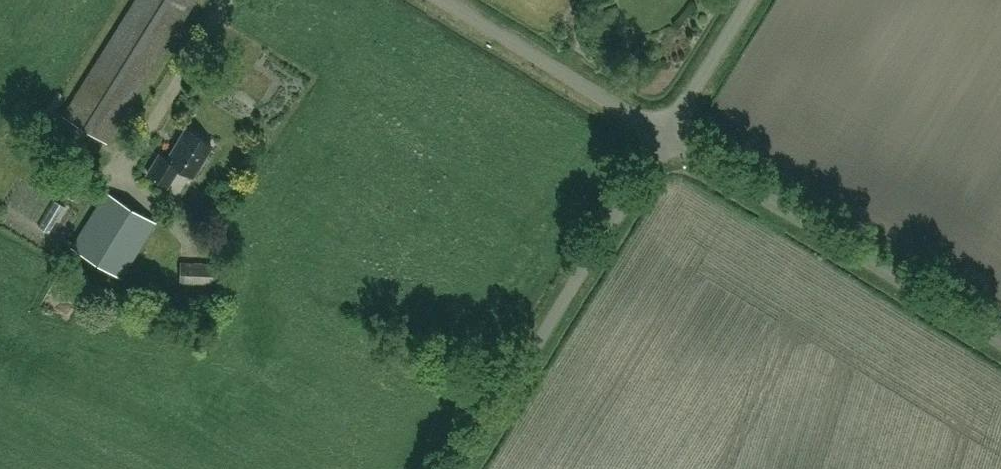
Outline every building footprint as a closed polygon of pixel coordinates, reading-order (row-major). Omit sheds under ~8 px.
[(195,0),(133,0),(62,114),(107,142),(195,0)] [(192,175),(212,144),(186,128),(168,159),(160,154),(148,173),(167,185),(178,166),(192,175)] [(186,195),(193,175),(181,171),(174,191),(186,195)] [(121,277),(155,220),(106,190),(72,247),(121,277)] [(64,206),(53,200),(38,226),(49,233),(64,206)] [(216,282),(227,282),(226,265),(217,264),(217,262),(180,260),(180,282),(216,283),(216,282)]
